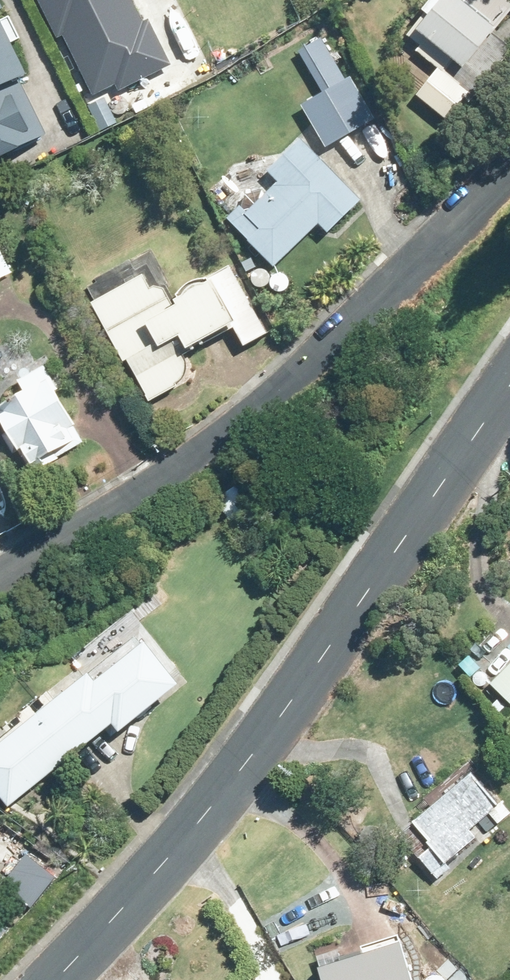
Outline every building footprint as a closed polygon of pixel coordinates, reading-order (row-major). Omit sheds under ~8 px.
[(1,159),(49,134),(23,81),(34,76),(0,9),(5,6),(2,0),(0,0),(0,156),(1,159)] [(92,95),(116,83),(119,89),(169,65),(148,23),(143,26),(131,0),(45,0),(92,95)] [(420,52),(442,69),(420,97),(449,120),(467,98),(473,104),(509,58),(509,47),(496,35),(509,18),(509,0),(433,0),(426,8),(434,14),(429,20),(425,17),(410,35),(425,46),(420,52)] [(322,39),(306,47),(315,62),(330,52),(322,39)] [(372,116),(352,79),(308,104),(329,140),(372,116)] [(305,138),(271,170),(282,182),(250,213),(244,207),(231,219),(277,268),(322,225),(330,234),(365,201),(305,138)] [(15,272),(0,241),(0,280),(15,272)] [(183,290),(179,295),(182,300),(174,305),(165,288),(152,287),(144,273),(93,301),(127,363),(130,362),(151,401),(177,387),(175,384),(182,380),(184,377),(186,371),(187,366),(187,362),(183,355),(259,316),(231,267),(212,277),(206,276),(193,282),(188,286),(183,290)] [(28,395),(0,410),(34,472),(59,459),(58,456),(84,442),(75,426),(78,423),(46,365),(20,380),(28,395)] [(235,485),(215,499),(230,521),(251,506),(235,485)] [(0,744),(0,795),(9,806),(112,724),(120,733),(179,685),(145,643),(95,682),(88,674),(0,744)] [(492,683),(509,701),(509,664),(492,683)] [(474,776),(402,836),(439,881),(455,868),(450,862),(478,839),(472,832),(502,807),(474,776)] [(401,854),(389,866),(398,875),(410,863),(401,854)] [(322,973),(325,979),(416,979),(404,945),(322,973)] [(435,961),(423,966),(428,975),(439,969),(435,961)]
